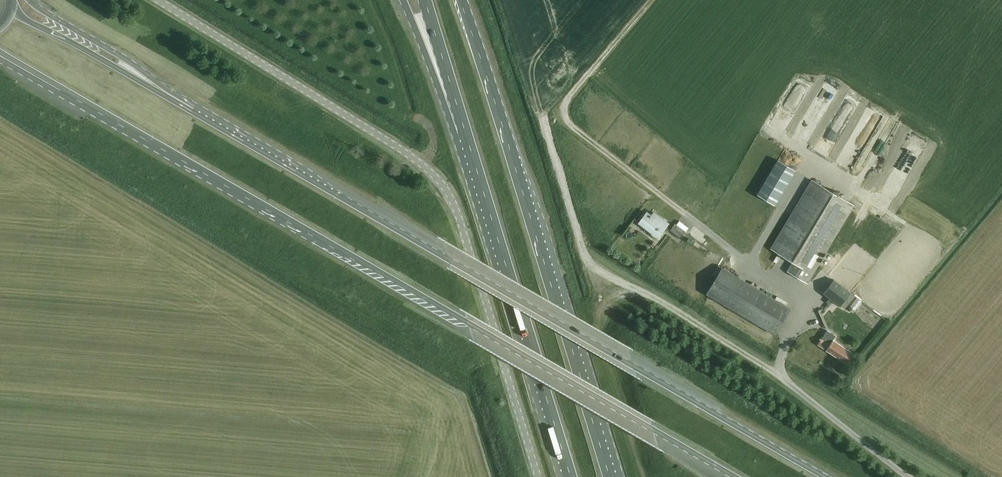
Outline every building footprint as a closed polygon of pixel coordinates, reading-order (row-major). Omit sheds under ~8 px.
[(850,120),(863,92),(855,89),(842,116),(850,120)] [(819,124),(827,113),(822,110),(814,120),(819,124)] [(877,125),(882,117),(877,115),(873,123),(877,125)] [(818,135),(823,136),(826,124),(821,123),(818,135)] [(774,204),(801,160),(784,149),(757,194),(774,204)] [(901,183),(906,171),(899,168),(894,180),(901,183)] [(854,205),(848,202),(811,180),(770,249),(789,260),(783,269),(808,283),(854,205)] [(658,238),(668,223),(654,212),(651,215),(647,212),(639,223),(658,238)] [(685,231),(675,223),(669,230),(680,238),(685,231)] [(776,334),(791,309),(722,267),(706,293),(766,329),(760,339),(769,344),(776,334)] [(855,296),(851,292),(834,279),(823,293),(830,298),(826,302),(829,304),(832,300),(844,309),(855,296)] [(848,306),(861,316),(868,306),(855,296),(848,306)] [(829,331),(837,335),(841,325),(833,322),(829,331)] [(852,353),(832,341),(836,336),(827,330),(817,345),(846,363),(852,353)]
